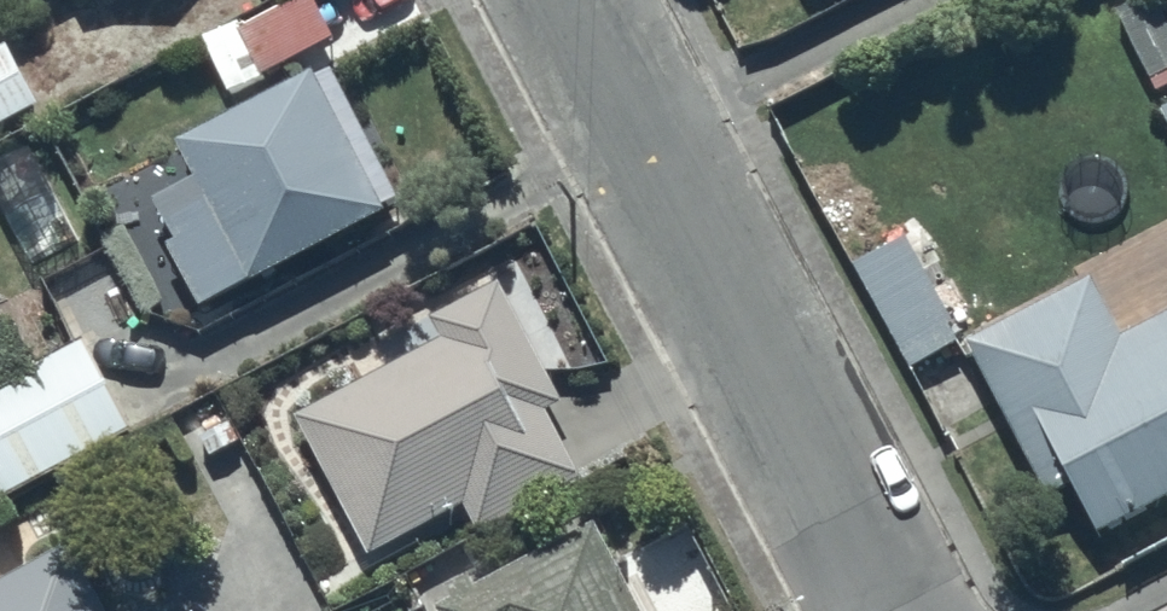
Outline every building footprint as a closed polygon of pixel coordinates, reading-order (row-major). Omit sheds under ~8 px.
[(199,32),(228,93),(264,76),(259,67),(330,33),(314,0),(283,0),(236,22),(233,16),(199,32)] [(0,39),(0,118),(37,98),(4,37),(0,39)] [(310,62),(172,134),(190,169),(150,190),(173,233),(163,239),(194,298),(398,192),(374,146),(381,142),(374,129),(366,133),(329,63),(315,71),(310,62)] [(1152,65),(1123,80),(1140,112),(1156,104),(1166,124),(1166,93),(1152,65)] [(849,264),(902,361),(959,330),(907,233),(849,264)] [(1166,488),(1166,303),(1122,328),(1089,267),(960,338),(1038,479),(1064,465),(1097,526),(1166,488)] [(406,348),(293,411),(369,549),(461,498),(476,526),(579,470),(543,406),(560,396),(493,274),(426,311),(428,315),(397,332),(406,348)] [(0,376),(0,494),(129,426),(81,334),(0,376)] [(473,577),(468,567),(444,580),(449,590),(434,598),(441,610),(641,610),(591,515),(473,577)] [(0,572),(0,610),(107,610),(67,536),(0,572)]
